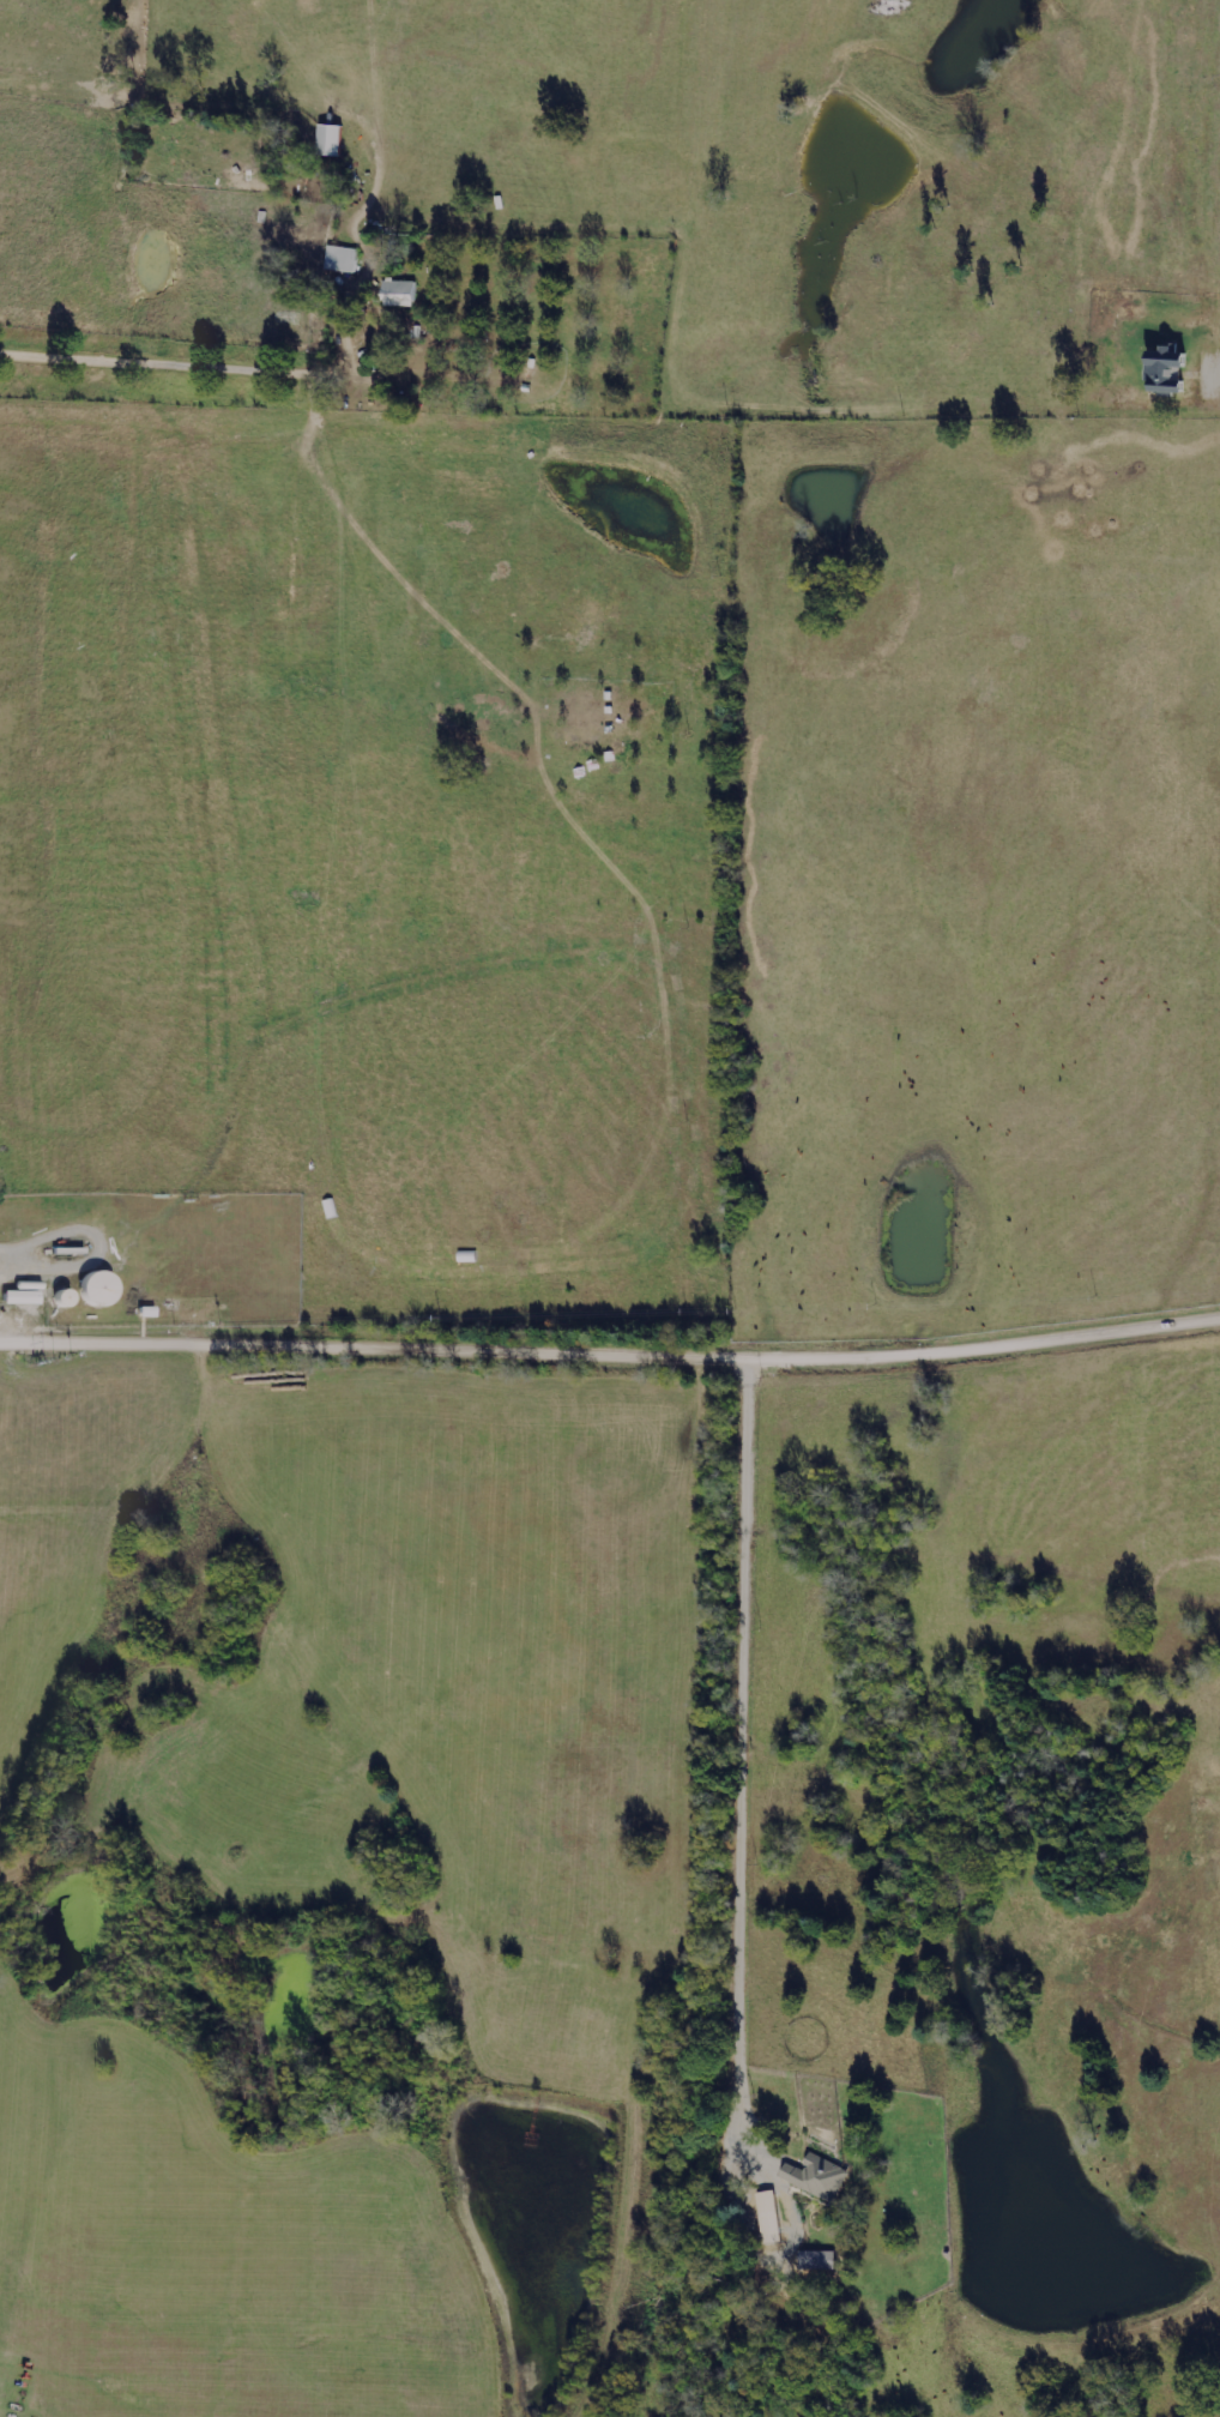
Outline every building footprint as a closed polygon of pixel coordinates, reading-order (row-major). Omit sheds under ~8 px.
[(319,155),(342,156),(344,125),(321,124),(319,155)] [(416,281),(385,281),(385,305),(416,306),(416,281)] [(1186,393),(1187,355),(1176,355),(1176,349),(1150,348),(1149,381),(1153,381),(1153,392),(1186,393)] [(107,1305),(107,1297),(115,1297),(115,1273),(82,1272),(82,1304),(107,1305)] [(4,1304),(38,1304),(39,1292),(4,1291),(4,1304)] [(837,2202),(851,2169),(812,2152),(804,2169),(788,2162),(781,2179),(837,2202)] [(766,2244),(784,2241),(776,2190),(758,2193),(766,2244)]
